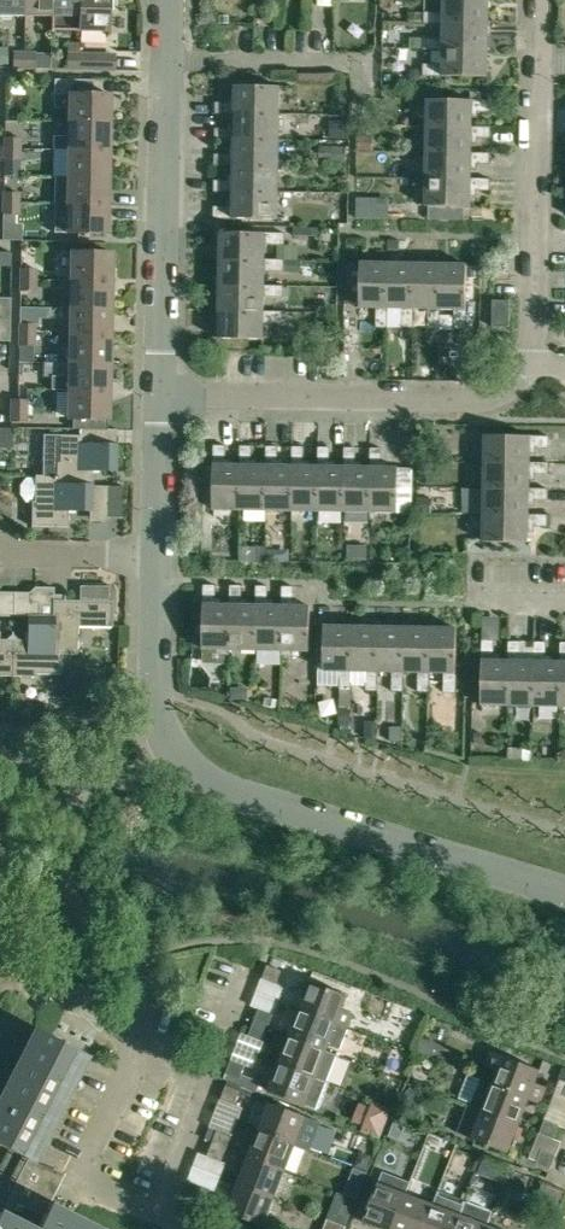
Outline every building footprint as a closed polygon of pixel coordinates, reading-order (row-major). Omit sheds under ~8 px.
[(23,15),(23,0),(0,0),(0,15),(23,15)] [(23,15),(50,16),(50,0),(23,0),(23,15)] [(50,16),(50,30),(80,31),(81,0),(50,0),(50,16)] [(80,31),(108,32),(108,15),(118,15),(118,0),(81,0),(80,31)] [(444,24),(488,25),(488,0),(444,0),(444,13),(424,12),(424,24),(444,24)] [(487,51),(488,25),(444,24),(443,38),(424,38),(424,49),(443,50),(487,51)] [(487,77),(487,51),(443,50),(443,64),(423,64),(423,76),(444,77),(444,76),(487,77)] [(13,53),(12,68),(23,69),(24,53),(13,53)] [(24,53),(23,69),(34,69),(35,53),(24,53)] [(67,69),(78,70),(78,54),(67,54),(67,69)] [(78,70),(89,70),(89,54),(78,54),(78,70)] [(108,69),(108,54),(89,54),(89,69),(108,69)] [(68,94),(67,123),(109,124),(110,95),(92,94),(92,80),(54,79),(53,94),(68,94)] [(215,113),(235,114),(279,114),(280,86),(235,86),(235,107),(229,107),(229,102),(216,102),(215,113)] [(427,100),(427,126),(471,126),(472,106),(478,106),(478,112),(491,112),(491,100),(470,100),(427,100)] [(279,140),(279,114),(235,114),(234,133),(229,133),(229,128),(215,128),(215,139),(234,140),(279,140)] [(109,151),(109,124),(67,123),(67,150),(109,151)] [(426,152),(471,153),(471,133),(477,133),(477,138),(491,138),(491,127),(471,126),(427,126),(426,152)] [(4,138),(4,149),(19,149),(20,138),(4,138)] [(278,166),(279,140),(234,140),(234,159),(228,159),(229,154),(215,154),(215,165),(234,166),(278,166)] [(319,161),(344,163),(345,147),(320,146),(319,161)] [(19,160),(19,149),(4,149),(4,160),(19,160)] [(108,179),(109,151),(67,150),(66,178),(108,179)] [(426,152),(426,178),(470,179),(471,159),(477,159),(477,164),(490,164),(490,153),(471,153),(426,152)] [(278,192),(278,166),(234,166),(234,185),(228,185),(228,180),(214,180),(214,191),(234,192),(278,192)] [(108,179),(66,178),(66,205),(108,206),(108,179)] [(470,179),(426,178),(425,206),(470,206),(470,185),(476,185),(476,190),(489,190),(490,179),(470,179)] [(278,219),(278,192),(234,192),(233,212),(227,211),(227,206),(214,206),(214,218),(235,218),(278,219)] [(3,193),(3,203),(18,204),(18,193),(3,193)] [(18,215),(18,204),(3,203),(2,214),(18,215)] [(107,233),(108,206),(66,205),(65,233),(107,233)] [(221,232),(221,257),(265,259),(265,244),(284,245),(285,233),(264,232),(264,233),(221,232)] [(69,279),(111,280),(112,253),(70,252),(69,279)] [(220,284),(264,285),(265,270),(284,271),(284,259),(265,259),(221,257),(220,284)] [(387,327),(388,307),(389,263),(361,262),(360,307),(376,307),(376,327),(387,327)] [(389,263),(388,307),(403,308),(402,327),(413,328),(414,308),(415,263),(389,263)] [(415,263),(414,308),(428,308),(428,328),(440,328),(440,308),(441,264),(415,263)] [(441,264),(440,308),(454,308),(454,328),(467,329),(467,307),(466,307),(467,264),(441,264)] [(35,269),(20,268),(20,279),(35,280),(35,269)] [(35,280),(20,279),(19,290),(35,291),(35,280)] [(111,308),(111,280),(69,279),(69,307),(111,308)] [(220,284),(219,310),(264,311),(264,296),(283,297),(284,286),(264,285),(220,284)] [(8,334),(8,341),(9,341),(10,298),(0,298),(0,334),(8,334)] [(492,300),(492,327),(509,327),(510,300),(492,300)] [(110,335),(111,308),(69,307),(68,334),(110,335)] [(283,311),(264,311),(219,310),(219,338),(263,339),(264,322),(283,323),(283,311)] [(34,324),(19,324),(19,334),(34,335),(34,324)] [(19,334),(18,345),(34,346),(34,335),(19,334)] [(110,363),(110,335),(68,334),(68,362),(110,363)] [(109,390),(110,363),(68,362),(67,389),(109,390)] [(109,419),(109,390),(67,389),(67,418),(72,418),(71,433),(107,434),(107,419),(109,419)] [(11,400),(10,411),(26,411),(26,400),(11,400)] [(26,411),(10,411),(10,422),(26,422),(26,411)] [(0,428),(0,448),(12,448),(12,429),(0,428)] [(42,480),(91,481),(92,474),(115,475),(115,449),(111,449),(111,434),(80,433),(80,440),(43,439),(42,480)] [(485,436),(485,462),(529,463),(530,443),(536,443),(536,448),(549,449),(549,436),(528,436),(528,437),(485,436)] [(239,510),(240,465),(220,465),(220,459),(225,459),(226,446),(214,446),(213,466),(214,466),(213,510),(239,510)] [(240,446),(240,465),(239,510),(265,510),(266,466),(246,465),(246,459),(251,459),(251,446),(240,446)] [(266,447),(266,466),(265,510),(291,511),(291,466),(272,466),(272,460),(277,460),(277,447),(266,447)] [(291,466),(291,511),(317,511),(318,467),(298,466),(298,460),(303,460),(303,447),(292,447),(291,466)] [(318,467),(317,511),(343,512),(344,467),(324,467),(324,461),(330,461),(330,447),(318,447),(318,467)] [(344,448),(344,467),(343,512),(369,512),(370,467),(350,467),(350,461),(355,461),(356,448),(344,448)] [(370,448),(370,467),(369,512),(397,513),(398,468),(376,468),(376,462),(382,462),(382,448),(370,448)] [(548,463),(529,463),(485,462),(484,488),(529,489),(529,469),(535,469),(535,474),(548,475),(548,463)] [(91,490),(91,481),(42,480),(35,480),(30,480),(24,488),(23,497),(29,505),(34,505),(34,506),(31,506),(31,531),(67,531),(68,515),(91,515),(91,524),(109,524),(112,519),(127,520),(127,491),(108,491),(91,490)] [(484,488),(484,514),(528,515),(529,495),(535,495),(535,500),(548,501),(548,489),(529,489),(484,488)] [(548,515),(528,515),(484,514),(483,542),(528,543),(528,521),(534,522),(534,527),(547,527),(548,515)] [(347,559),(367,559),(367,544),(347,544),(347,559)] [(239,560),(258,561),(258,546),(239,546),(239,560)] [(216,585),(204,585),(204,606),(203,649),(230,650),(230,605),(210,605),(210,599),(216,599),(216,585)] [(230,585),(230,605),(230,650),(255,650),(256,605),(236,605),(236,599),(241,599),(241,586),(230,585)] [(256,586),(256,605),(255,650),(281,651),(282,606),(262,606),(263,600),(267,600),(268,586),(256,586)] [(61,654),(76,655),(77,626),(112,627),(112,601),(53,600),(53,587),(34,587),(28,592),(28,602),(38,602),(37,618),(52,618),(52,653),(61,654)] [(282,587),(282,606),(281,651),(309,651),(310,606),(288,606),(288,600),(293,600),(294,587),(282,587)] [(61,675),(61,654),(52,653),(52,618),(37,618),(38,602),(28,602),(27,640),(11,640),(10,676),(34,677),(34,674),(61,675)] [(352,671),(352,627),(325,626),(324,671),(340,671),(340,690),(351,691),(352,671)] [(352,627),(352,671),(366,672),(366,691),(378,691),(378,672),(379,627),(352,627)] [(379,627),(378,672),(393,672),(392,691),(404,692),(404,672),(405,628),(379,627)] [(405,628),(404,672),(418,673),(418,692),(429,692),(430,672),(430,628),(405,628)] [(430,628),(430,672),(444,673),(444,692),(456,693),(456,671),(456,629),(430,628)] [(11,640),(0,639),(0,676),(10,676),(11,640)] [(481,705),(507,705),(508,661),(488,660),(488,655),(494,655),(494,641),(482,641),(481,662),(482,662),(481,705)] [(507,705),(533,706),(534,661),(514,661),(514,655),(520,655),(520,642),(508,642),(508,661),(507,705)] [(533,706),(559,707),(560,662),(540,662),(540,656),(546,656),(546,642),(534,642),(534,661),(533,706)] [(267,965),(262,979),(276,984),(281,971),(267,965)] [(299,1009),(348,1028),(353,1014),(342,1010),(347,996),(310,982),(299,1009)] [(340,1050),(348,1028),(299,1009),(289,1036),(326,1051),(328,1045),(340,1050)] [(259,1010),(254,1023),(267,1028),(272,1015),(259,1010)] [(262,1041),(267,1028),(254,1023),(249,1036),(262,1041)] [(45,1213),(49,1205),(50,1206),(50,1205),(18,1189),(32,1161),(34,1162),(35,1160),(33,1159),(86,1058),(87,1058),(88,1056),(35,1028),(27,1044),(31,1046),(15,1077),(11,1074),(0,1096),(0,1099),(3,1100),(0,1106),(0,1228),(76,1228),(45,1213)] [(289,1036),(280,1060),(278,1064),(326,1082),(336,1055),(326,1051),(289,1036)] [(491,1085),(528,1099),(540,1104),(546,1088),(535,1084),(540,1070),(491,1051),(485,1067),(496,1071),(491,1085)] [(326,1082),(278,1064),(280,1060),(264,1055),(261,1064),(276,1069),(268,1091),(316,1110),(326,1082)] [(245,1066),(231,1061),(226,1074),(239,1079),(245,1066)] [(472,1106),(471,1108),(518,1126),(528,1099),(491,1085),(482,1081),(473,1104),(482,1107),(481,1109),(472,1106)] [(226,1086),(221,1099),(235,1105),(240,1092),(226,1086)] [(258,1130),(295,1144),(306,1117),(268,1102),(258,1130)] [(373,1102),(371,1107),(364,1126),(362,1131),(380,1138),(391,1109),(373,1102)] [(459,1134),(470,1138),(507,1153),(518,1126),(471,1108),(469,1107),(459,1134)] [(545,1120),(539,1134),(553,1139),(558,1126),(545,1120)] [(217,1130),(212,1143),(226,1149),(231,1136),(217,1130)] [(258,1130),(247,1157),(284,1171),(295,1144),(258,1130)] [(221,1162),(226,1149),(212,1143),(207,1156),(221,1162)] [(550,1169),(555,1156),(541,1150),(536,1163),(550,1169)] [(247,1157),(237,1184),(274,1199),(284,1171),(247,1157)] [(197,1184),(192,1197),(205,1203),(210,1190),(197,1184)] [(274,1199),(237,1184),(226,1212),(263,1226),(274,1199)] [(405,1194),(378,1184),(363,1220),(386,1228),(391,1228),(405,1194)] [(432,1205),(423,1228),(454,1228),(465,1202),(437,1192),(432,1205)] [(347,1222),(349,1218),(356,1200),(337,1193),(329,1215),(347,1222)] [(391,1228),(423,1228),(432,1205),(405,1194),(391,1228)] [(487,1226),(492,1212),(465,1202),(454,1228),(486,1228),(487,1226)] [(347,1223),(331,1217),(327,1228),(344,1228),(347,1223)]
